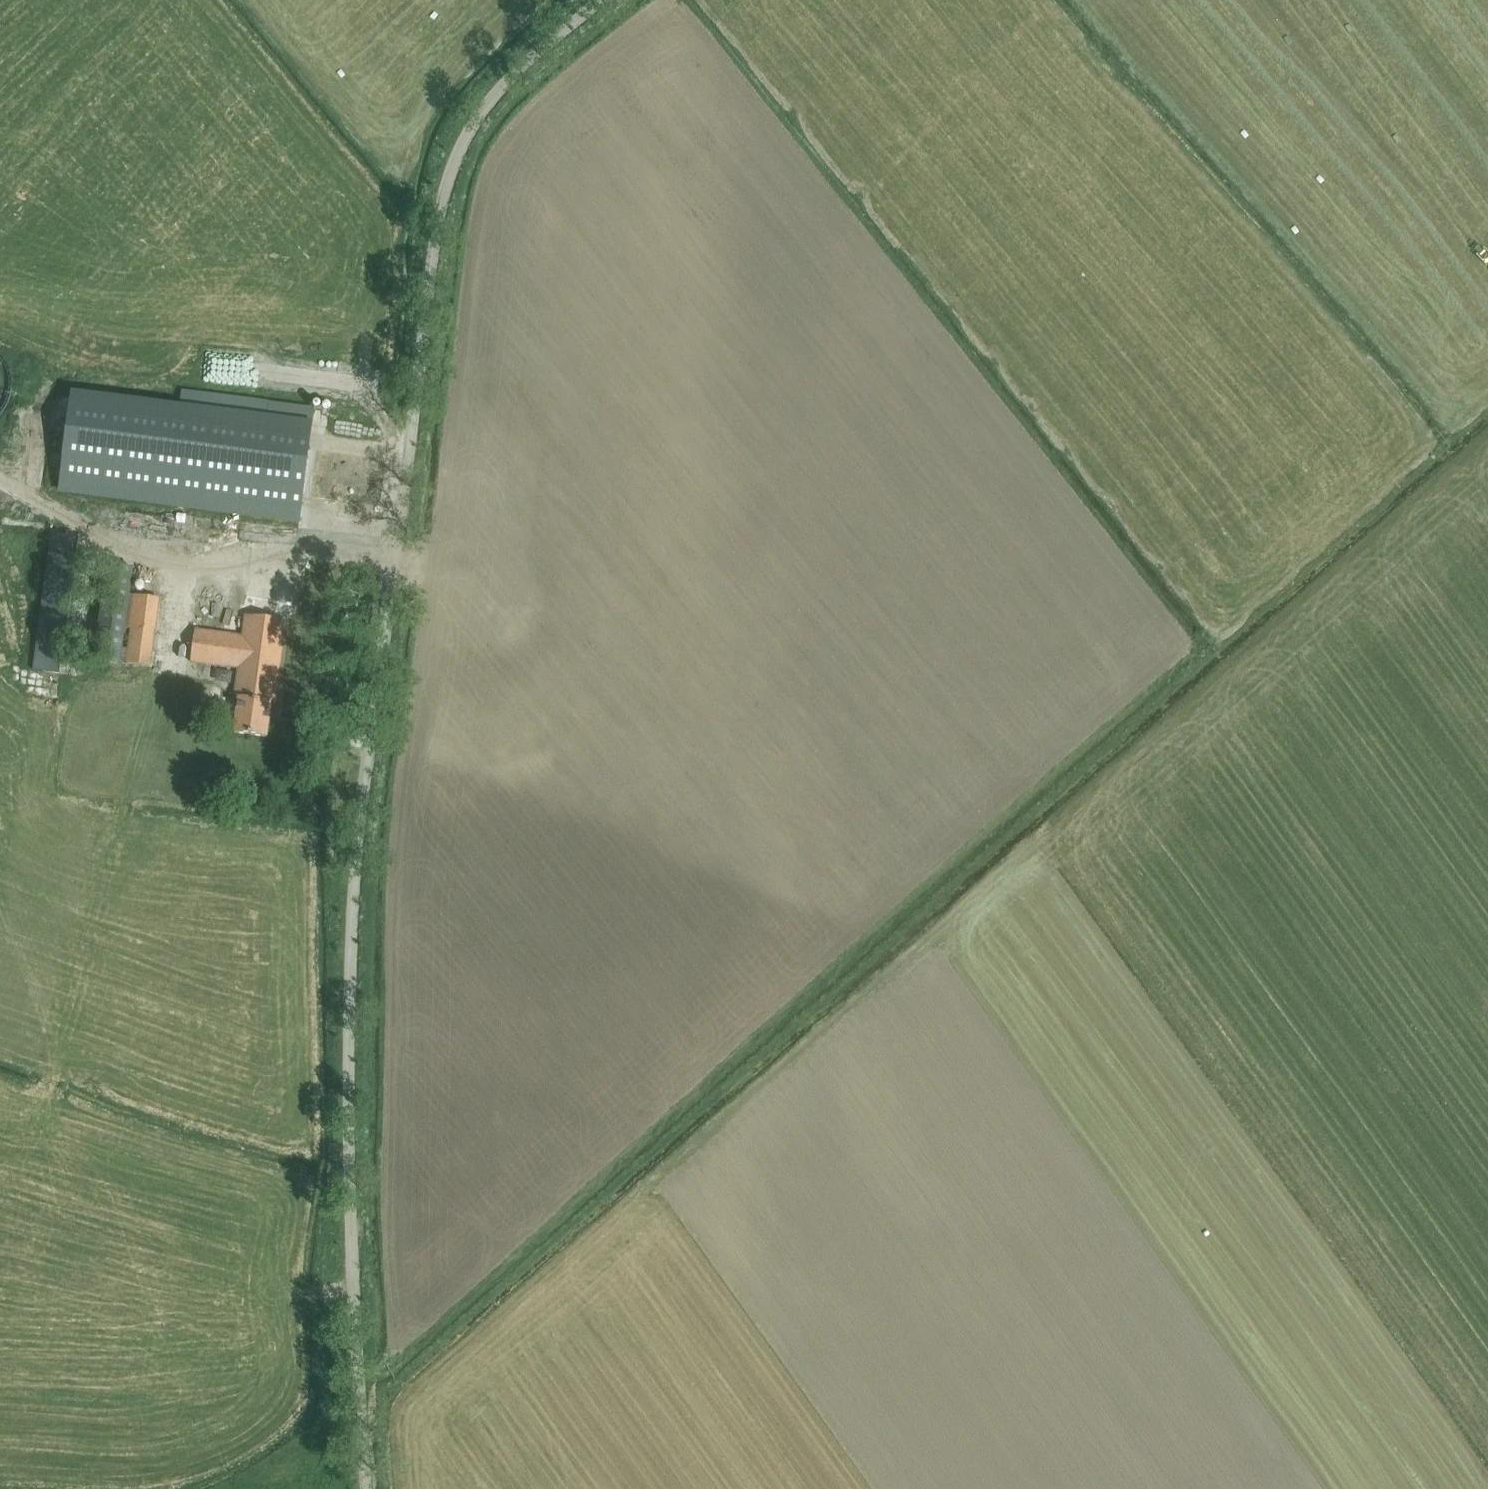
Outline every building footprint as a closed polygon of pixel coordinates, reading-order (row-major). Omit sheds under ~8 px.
[(311,425),(313,409),(272,404),(270,420),(311,425)] [(299,519),(308,449),(305,449),(307,433),(180,416),(178,432),(69,418),(59,488),(299,519)] [(1428,445),(1441,435),(1433,424),(1420,434),(1428,445)] [(108,566),(96,651),(118,654),(122,629),(131,630),(126,663),(150,667),(159,600),(129,596),(132,570),(108,566)] [(234,733),(265,737),(270,704),(274,705),(285,621),(245,616),(242,637),(194,631),(190,662),(238,669),(234,699),(238,699),(234,733)] [(164,635),(163,650),(152,650),(151,682),(177,683),(179,635),(164,635)] [(55,652),(55,670),(67,670),(68,652),(55,652)]
